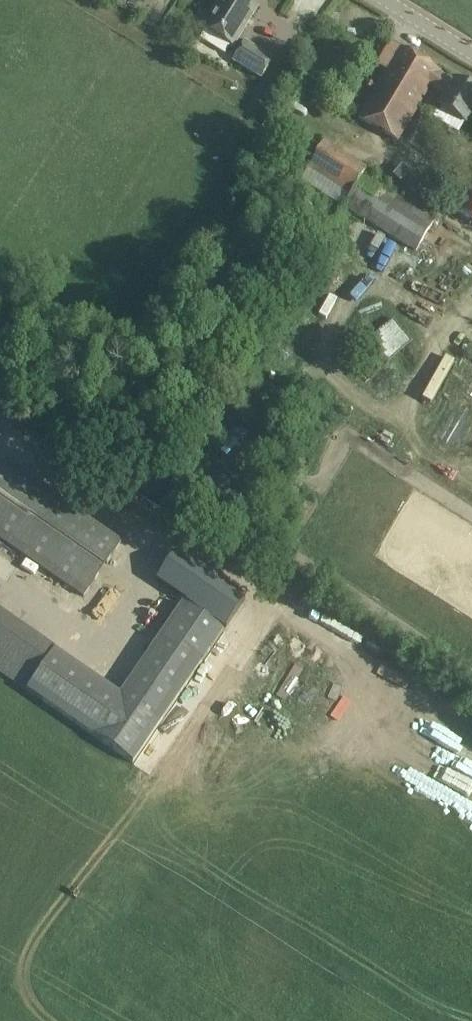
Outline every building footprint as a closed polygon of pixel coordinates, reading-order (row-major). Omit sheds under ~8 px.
[(258,8),(246,0),(217,0),(207,15),(202,12),(193,25),(232,50),(258,8)] [(244,43),(232,64),(261,81),(274,60),(244,43)] [(465,124),(471,112),(471,93),(451,80),(450,81),(434,71),(435,70),(403,51),(384,84),(382,83),(361,121),(399,143),(430,87),(447,96),(440,110),(465,124)] [(367,170),(325,143),(300,182),(417,253),(435,222),(364,176),(367,170)] [(458,181),(442,205),(471,223),(471,187),(471,188),(458,181)] [(4,459),(0,466),(0,540),(83,599),(122,541),(4,459)] [(223,633),(181,604),(119,694),(90,736),(132,764),(223,633)] [(25,692),(54,649),(0,612),(0,674),(25,692)] [(90,736),(119,694),(54,649),(25,692),(90,736)] [(149,774),(165,752),(149,741),(133,763),(149,774)]
